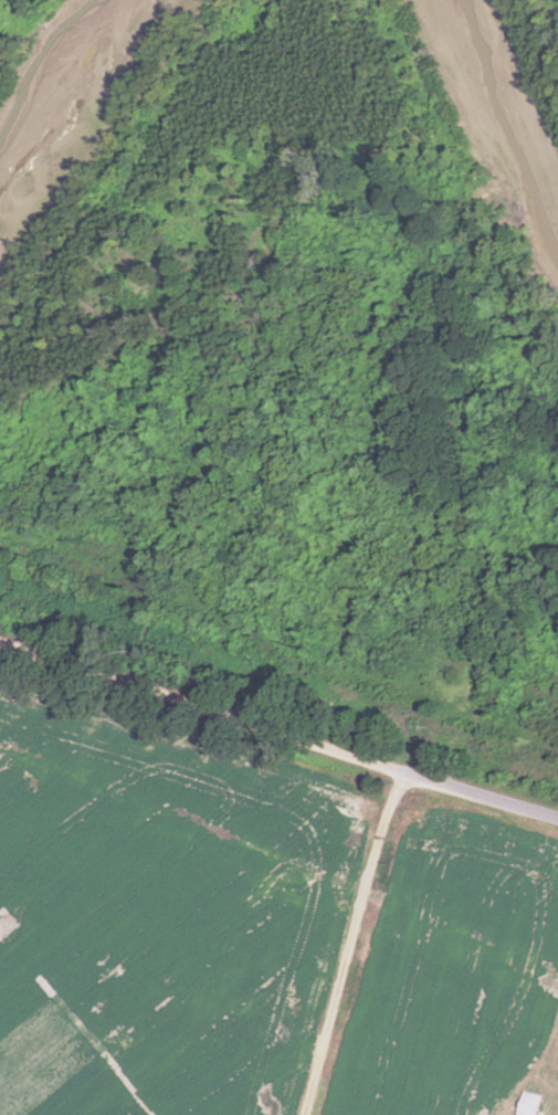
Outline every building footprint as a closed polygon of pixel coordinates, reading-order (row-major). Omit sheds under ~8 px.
[(540,1093),(521,1093),(521,1114),(540,1114),(540,1093)]
